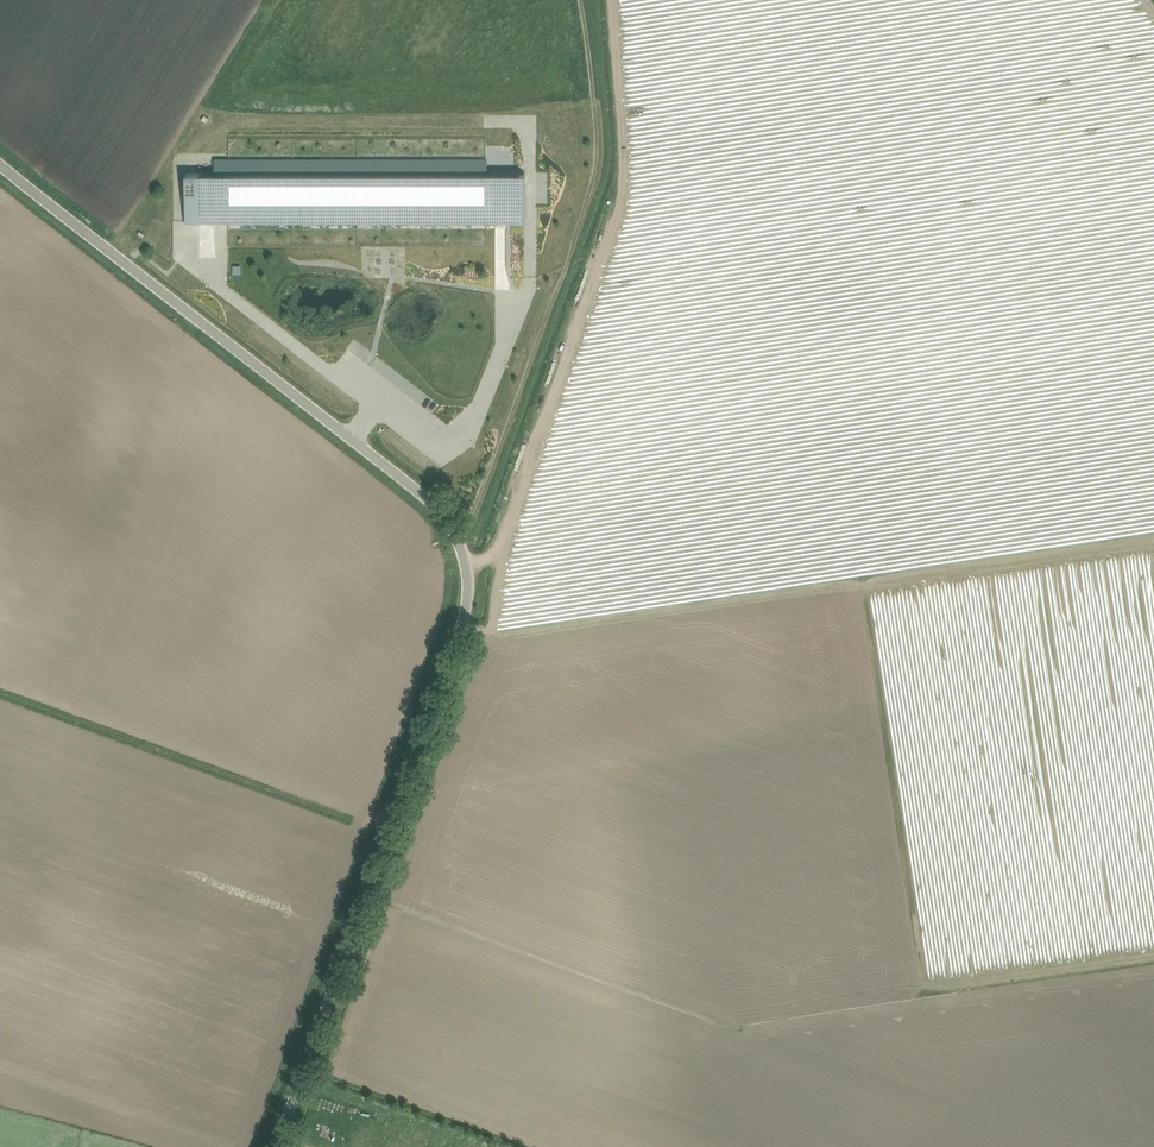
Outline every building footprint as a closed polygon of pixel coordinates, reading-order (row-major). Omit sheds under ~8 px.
[(488,172),(488,162),(487,162),(487,163),(216,163),(216,162),(215,162),(215,172),(200,172),(200,171),(199,171),(199,223),(200,223),(200,222),(525,221),(525,223),(525,171),(524,171),(524,172),(488,172)] [(536,177),(537,203),(548,203),(547,171),(541,171),(542,177),(536,177)]
